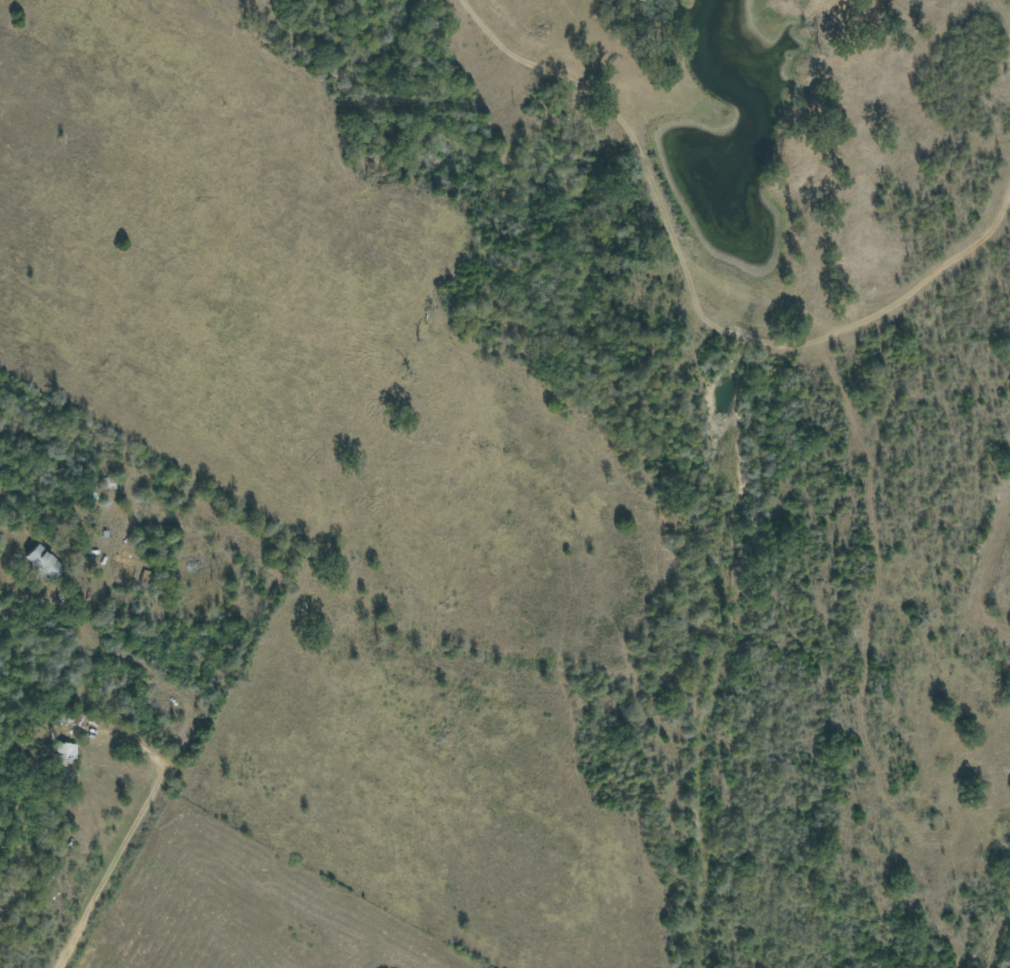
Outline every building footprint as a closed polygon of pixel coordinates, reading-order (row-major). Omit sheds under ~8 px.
[(63,568),(37,543),(24,557),(50,581),(63,568)] [(76,744),(58,743),(57,761),(76,761),(76,744)]
